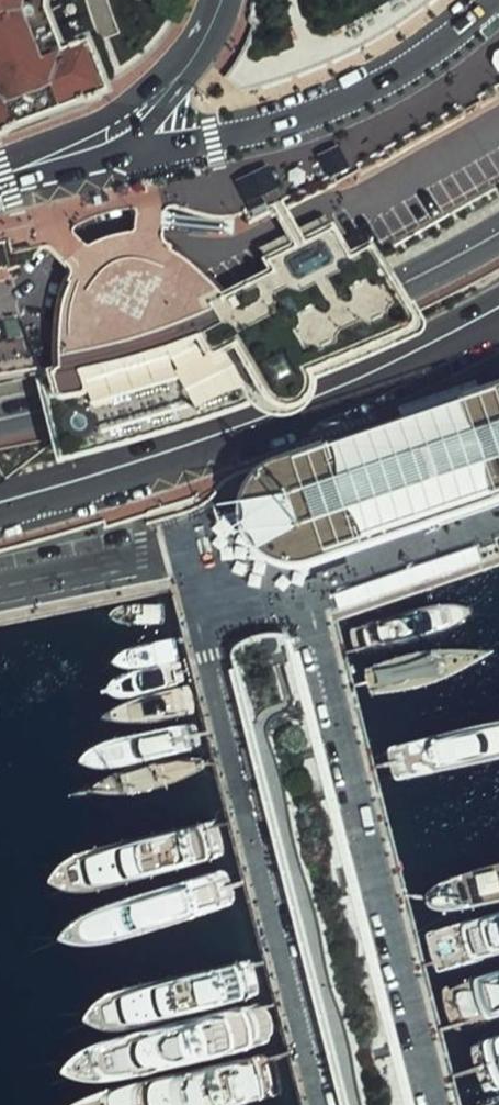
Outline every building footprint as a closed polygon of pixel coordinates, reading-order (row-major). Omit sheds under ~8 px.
[(103,84),(81,26),(58,40),(41,0),(0,0),(0,128),(103,84)] [(47,445),(48,452),(243,392),(248,396),(253,399),(258,402),(264,404),(268,404),(274,404),(279,403),(284,401),(288,399),(291,397),(295,394),(298,391),(301,387),(304,382),(306,378),(307,373),(307,368),(307,365),(408,323),(412,321),(415,319),(417,316),(418,313),(418,309),(417,305),(409,287),(406,288),(404,296),(376,225),(369,228),(367,225),(343,236),(331,215),(258,248),(267,265),(215,289),(204,277),(192,265),(183,256),(172,248),(161,242),(157,230),(161,206),(133,204),(126,229),(111,231),(94,236),(82,243),(66,224),(40,243),(64,268),(53,278),(49,294),(47,312),(44,328),(44,344),(44,356),(36,357),(47,445)] [(9,389),(32,385),(39,354),(9,240),(0,241),(0,390),(9,389)] [(283,455),(264,463),(251,475),(240,493),(237,519),(245,540),(259,556),(281,568),(309,570),(498,503),(498,384),(283,455)] [(246,635),(238,639),(232,646),(230,653),(234,667),(227,669),(338,1104),(415,1104),(298,644),(282,630),(264,629),(246,635)]
